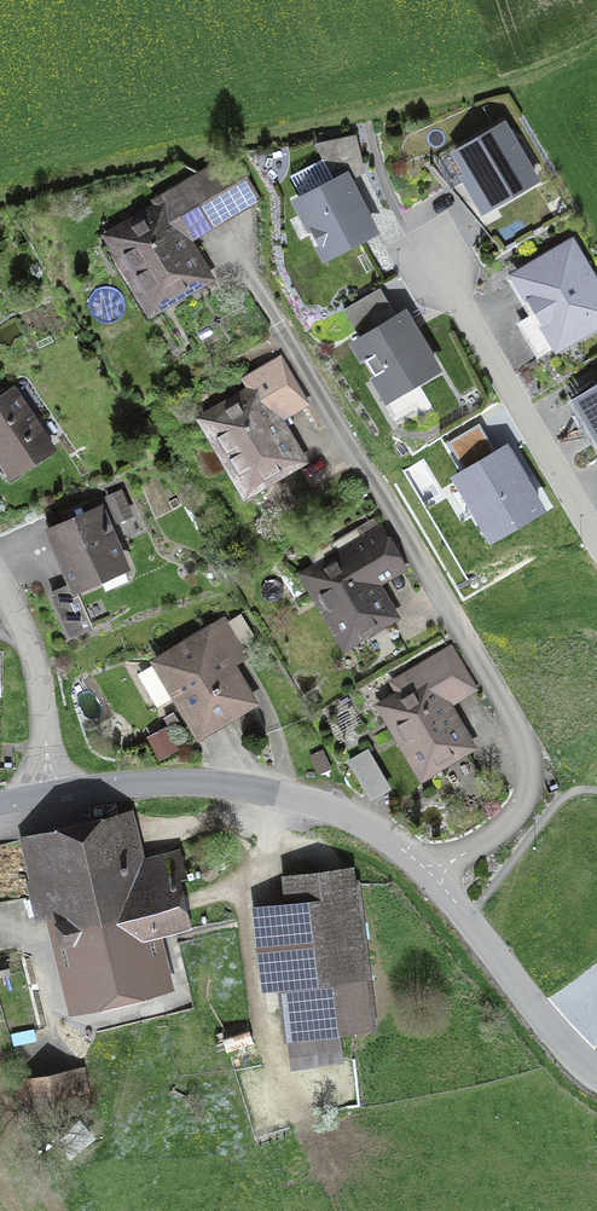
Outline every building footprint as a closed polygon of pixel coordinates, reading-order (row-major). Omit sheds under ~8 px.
[(501,126),(457,152),(490,208),(534,181),(501,126)] [(316,144),(336,183),(299,202),(326,255),(372,232),(345,179),(363,170),(355,136),(316,144)] [(112,238),(152,305),(199,278),(176,238),(220,212),(198,175),(153,202),(158,211),(112,238)] [(571,244),(516,276),(557,347),(596,324),(596,289),(571,244)] [(434,369),(403,316),(356,343),(386,394),(381,398),(395,420),(428,401),(416,380),(434,369)] [(245,489),(293,461),(267,417),(299,398),(277,361),(244,380),(252,394),(205,421),(245,489)] [(578,400),(596,432),(596,389),(578,400)] [(0,397),(0,455),(12,473),(47,449),(9,392),(0,397)] [(47,532),(70,585),(120,564),(97,510),(47,532)] [(393,557),(371,519),(327,545),(336,560),(308,577),(345,640),(385,617),(361,576),(393,557)] [(196,733),(248,703),(207,632),(155,663),(196,733)] [(469,687),(447,649),(403,675),(413,691),(385,707),(422,770),(462,747),(437,706),(469,687)] [(186,925),(176,881),(183,879),(177,854),(138,863),(127,814),(42,835),(80,998),(151,980),(141,936),(186,925)] [(290,1064),(338,1058),(335,1030),(366,1026),(348,874),(285,882),(288,910),(260,913),(268,985),(281,984),(290,1064)] [(23,1121),(84,1111),(77,1070),(16,1080),(23,1121)]
